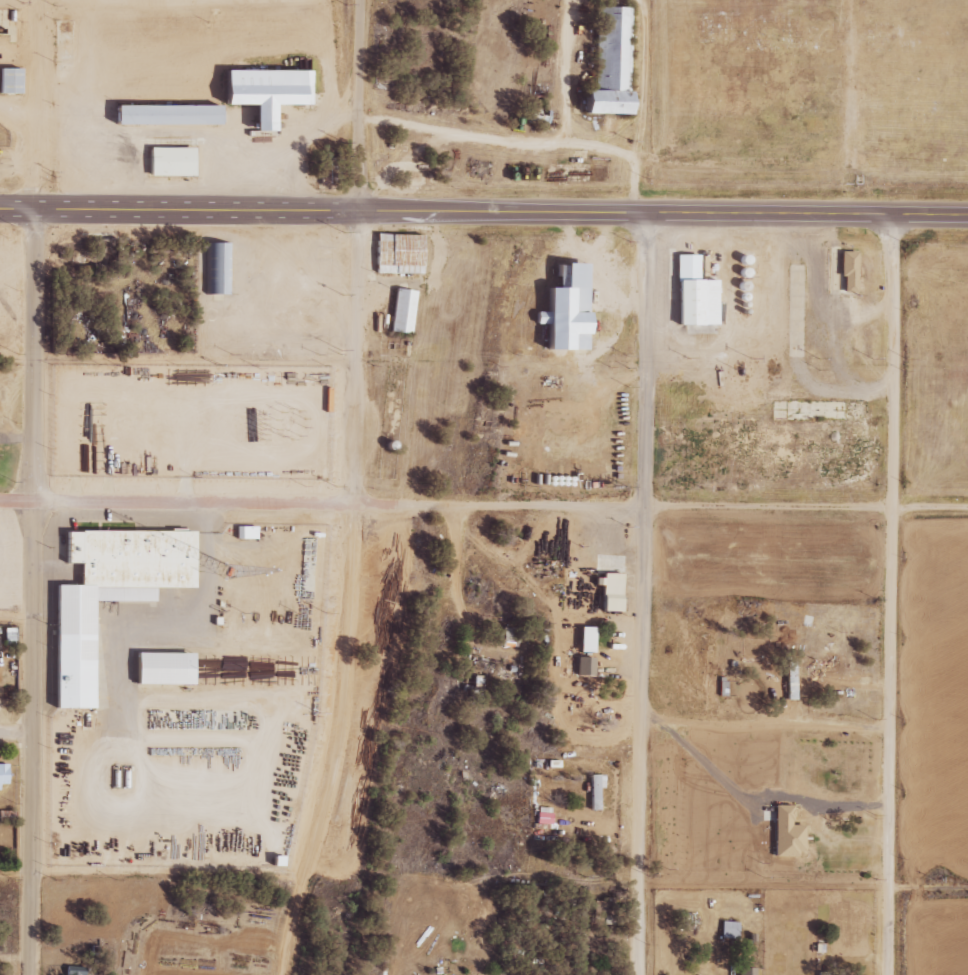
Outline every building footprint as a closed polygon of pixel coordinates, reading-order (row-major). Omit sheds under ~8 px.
[(607,9),(605,89),(595,89),(594,114),(639,115),(642,10),(607,9)] [(19,94),(20,68),(0,67),(0,93),(19,94)] [(10,68),(9,93),(30,93),(30,69),(10,68)] [(236,70),(236,104),(265,104),(265,133),(285,133),(285,105),(322,105),(322,70),(236,70)] [(125,104),(125,123),(229,125),(229,106),(125,104)] [(159,148),(159,177),(203,177),(204,148),(159,148)] [(386,235),(386,275),(432,275),(432,235),(386,235)] [(229,242),(204,243),(205,294),(230,294),(229,242)] [(855,252),(837,251),(837,283),(829,282),(828,292),(854,293),(855,252)] [(675,325),(714,324),(713,280),(697,280),(696,254),(674,255),(675,325)] [(541,349),(585,349),(585,328),(582,328),(583,263),(554,263),(553,287),(541,287),(541,349)] [(409,333),(413,291),(392,289),(388,332),(409,333)] [(405,290),(400,334),(421,336),(427,293),(405,290)] [(254,539),(254,526),(234,526),(234,539),(254,539)] [(250,528),(250,542),(268,542),(268,528),(250,528)] [(78,533),(78,562),(92,562),(92,586),(67,586),(67,707),(103,707),(103,601),(164,601),(164,593),(175,593),(175,589),(180,589),(180,594),(205,594),(205,531),(92,531),(92,533),(78,533)] [(617,612),(619,574),(599,573),(598,612),(617,612)] [(576,653),(590,653),(591,628),(577,627),(576,653)] [(146,653),(146,684),(203,684),(203,652),(146,653)] [(591,658),(574,658),(574,676),(591,676),(591,658)] [(479,701),(478,675),(471,675),(471,701),(479,701)] [(603,788),(603,775),(587,775),(588,811),(598,810),(597,788),(603,788)] [(801,856),(802,825),(790,825),(790,806),(772,806),(771,856),(801,856)] [(534,824),(549,824),(550,813),(535,813),(534,824)] [(282,856),(283,871),(294,871),(294,856),(282,856)] [(719,938),(735,939),(736,922),(720,921),(719,938)] [(80,967),(63,967),(63,974),(80,974),(80,967)]
